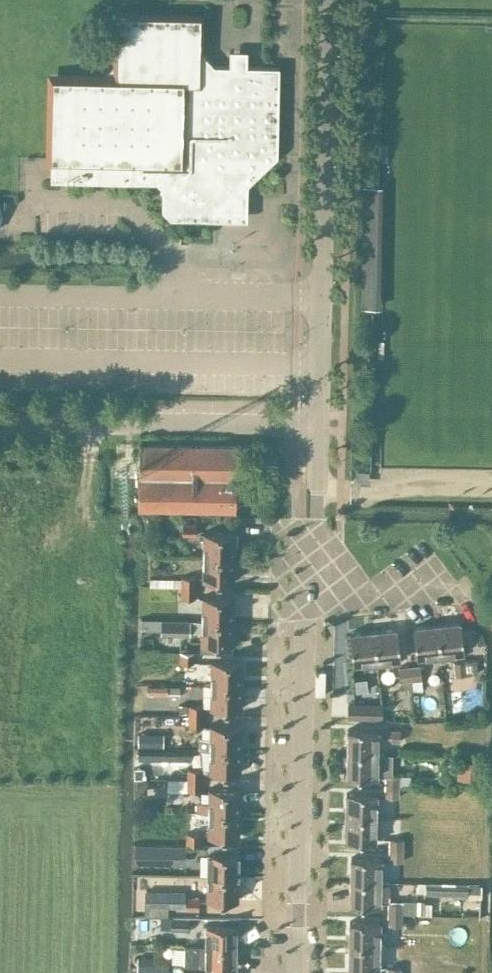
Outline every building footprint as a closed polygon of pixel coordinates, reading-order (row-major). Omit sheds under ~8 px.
[(200,16),(118,14),(117,63),(102,77),(102,78),(53,77),(51,179),(157,181),(164,189),(162,191),(162,209),(170,218),(212,218),(212,202),(218,202),(225,209),(238,197),(231,190),(243,178),(248,184),(277,155),(279,66),(247,65),(247,61),(230,60),(230,65),(214,64),(199,49),(200,16)] [(383,181),(377,181),(363,181),(357,181),(356,305),(362,305),(376,305),(382,305),(383,181)] [(236,444),(139,442),(138,506),(235,508),(236,444)] [(369,471),(357,470),(357,479),(369,479),(369,471)] [(197,523),(183,522),(183,533),(196,533),(197,523)] [(204,531),(204,555),(234,556),(235,532),(204,531)] [(204,555),(204,579),(234,579),(234,556),(204,555)] [(149,578),(149,586),(150,586),(181,586),(195,586),(195,576),(181,576),(181,578),(150,578),(149,578)] [(181,586),(181,598),(195,598),(195,587),(195,586),(181,586)] [(203,595),(203,618),(233,619),(233,596),(203,595)] [(161,618),(161,632),(191,633),(191,629),(191,618),(161,618)] [(191,618),(191,629),(203,629),(202,643),(233,644),(233,619),(203,618),(191,618)] [(461,621),(437,623),(440,654),(464,651),(461,621)] [(416,656),(440,654),(437,623),(413,626),(416,656)] [(397,628),(374,630),(377,661),(401,658),(397,628)] [(374,630),(350,633),(353,663),(366,662),(367,671),(378,669),(377,661),(374,630)] [(180,661),(180,662),(194,662),(194,652),(180,652),(180,661)] [(211,659),(211,683),(242,684),(242,660),(211,659)] [(467,673),(466,659),(453,661),(455,675),(467,673)] [(421,664),(410,665),(412,679),(422,678),(421,664)] [(410,665),(398,667),(400,681),(411,679),(412,679),(410,665)] [(211,683),(211,707),(241,708),(242,684),(211,683)] [(143,693),(168,693),(168,691),(168,685),(168,684),(150,684),(143,684),(143,693)] [(179,685),(168,685),(168,693),(168,694),(179,694),(179,685)] [(178,703),(178,713),(187,713),(187,704),(178,703)] [(382,703),(348,703),(348,717),(382,718),(382,703)] [(188,704),(188,715),(203,715),(203,705),(188,704)] [(188,715),(188,726),(203,726),(203,715),(188,715)] [(201,747),(210,747),(241,748),(241,724),(211,723),(211,736),(201,736),(201,747)] [(348,728),(347,752),(377,753),(378,740),(378,729),(348,728)] [(386,728),(386,741),(400,741),(400,729),(386,728)] [(138,732),(138,745),(164,745),(164,733),(138,732)] [(176,756),(176,747),(138,747),(138,757),(176,756)] [(240,772),(241,748),(210,747),(210,771),(240,772)] [(347,752),(347,776),(377,777),(377,772),(391,773),(391,753),(377,753),(347,752)] [(484,759),(458,759),(458,776),(484,777),(484,759)] [(188,768),(188,779),(201,779),(201,768),(188,768)] [(385,774),(385,785),(399,785),(399,775),(385,774)] [(136,784),(136,789),(146,790),(146,778),(136,778),(136,784)] [(201,779),(188,779),(188,790),(201,790),(201,779)] [(385,785),(385,796),(399,796),(399,785),(385,785)] [(209,812),(239,812),(240,788),(210,787),(209,801),(197,801),(196,811),(209,812)] [(346,792),(346,816),(376,816),(377,792),(346,792)] [(145,831),(145,842),(185,843),(185,832),(177,832),(164,831),(164,822),(164,812),(145,811),(145,831)] [(239,836),(239,812),(209,812),(209,835),(239,836)] [(346,816),(345,840),(375,840),(376,816),(346,816)] [(187,832),(187,843),(200,844),(200,832),(187,832)] [(389,838),(389,849),(403,849),(404,839),(389,838)] [(136,844),(136,861),(172,862),(172,853),(184,853),(184,844),(157,844),(144,844),(136,844)] [(389,849),(389,860),(403,860),(403,849),(389,849)] [(208,874),(238,875),(239,851),(208,851),(208,874)] [(469,852),(469,858),(476,865),(482,865),(482,852),(469,852)] [(351,856),(350,880),(381,881),(381,857),(351,856)] [(238,899),(238,875),(208,874),(208,899),(238,899)] [(350,880),(350,904),(380,905),(381,881),(350,880)] [(468,885),(426,884),(426,892),(468,893),(468,885)] [(185,891),(146,890),(146,905),(185,906),(198,907),(199,897),(185,896),(185,891)] [(388,902),(388,913),(402,913),(431,914),(431,903),(423,903),(423,902),(402,901),(402,903),(388,902)] [(388,913),(388,924),(410,924),(410,914),(402,914),(402,913),(388,913)] [(173,917),(162,916),(162,928),(188,928),(188,919),(173,918),(173,917)] [(349,920),(349,944),(379,945),(391,945),(392,934),(379,934),(380,921),(349,920)] [(206,925),(205,945),(237,945),(237,925),(206,925)] [(184,944),(184,964),(236,965),(237,945),(205,945),(184,944)] [(379,968),(379,945),(349,944),(348,968),(379,968)] [(168,958),(138,957),(138,970),(150,970),(168,970),(168,958)]
